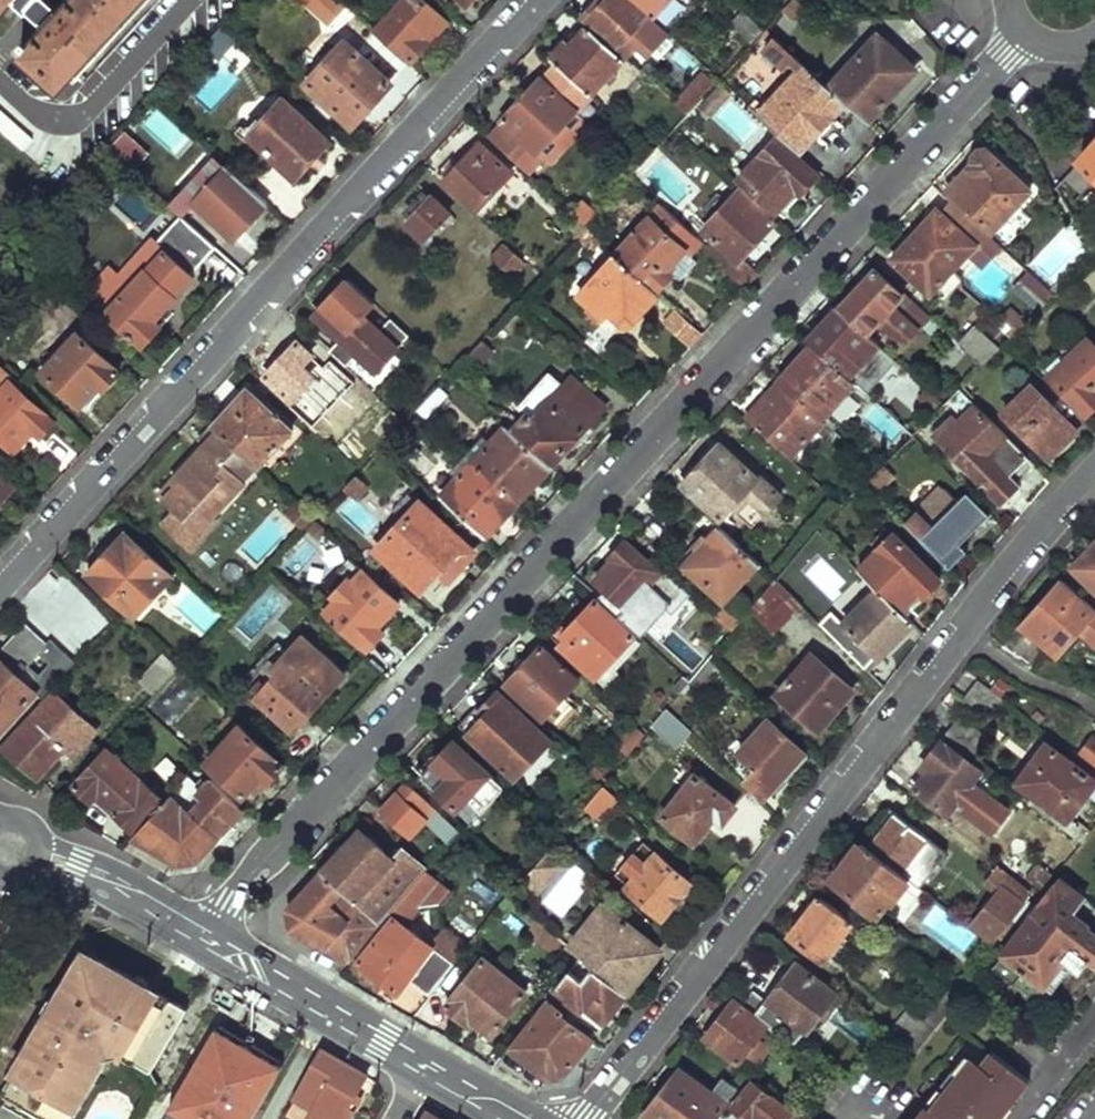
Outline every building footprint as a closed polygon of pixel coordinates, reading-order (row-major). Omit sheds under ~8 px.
[(7,9),(15,0),(0,0),(0,3),(7,9)] [(63,9),(54,0),(22,0),(29,6),(32,4),(51,23),(23,53),(61,89),(143,0),(71,0),(63,9)] [(318,6),(333,21),(345,13),(332,0),(312,0),(318,6)] [(376,28),(411,61),(447,23),(422,0),(402,0),(376,28)] [(635,0),(607,0),(605,3),(602,0),(598,0),(582,17),(585,20),(625,56),(637,45),(647,54),(670,31),(652,15),(635,0)] [(652,15),(667,0),(635,0),(652,15)] [(652,15),(670,31),(701,0),(667,0),(652,15)] [(796,0),(792,0),(783,9),(793,17),(803,6),(796,0)] [(764,26),(743,7),(730,22),(750,41),(764,26)] [(585,20),(550,57),(553,60),(590,94),(625,56),(585,20)] [(221,65),(195,95),(212,109),(238,79),(223,65),(241,45),(222,29),(204,50),(221,65)] [(913,61),(881,32),(829,86),(846,102),(866,121),(896,89),(891,83),(913,61)] [(773,35),(763,47),(794,75),(804,63),(773,35)] [(345,42),(308,84),(353,123),(390,82),(345,42)] [(553,60),(500,118),(537,152),(539,149),(549,159),(587,118),(576,108),(590,94),(553,60)] [(918,66),(913,61),(891,83),(896,89),(918,66)] [(759,97),(751,105),(801,150),(846,102),(829,86),(808,67),(771,108),(759,97)] [(712,82),(703,73),(676,102),(685,110),(712,82)] [(716,82),(677,124),(690,135),(729,92),(716,82)] [(283,98),(246,137),(294,181),(330,141),(283,98)] [(730,102),(716,116),(740,139),(753,125),(730,102)] [(126,134),(107,154),(127,172),(146,152),(126,134)] [(777,138),(740,178),(775,211),(795,188),(801,193),(817,176),(777,138)] [(451,155),(438,170),(478,207),(511,171),(480,143),(461,164),(451,155)] [(1080,160),(1064,178),(1080,192),(1094,175),(1094,144),(1080,160)] [(987,147),(950,189),(995,229),(1033,188),(987,147)] [(226,165),(195,201),(235,238),(268,203),(226,165)] [(759,272),(742,256),(775,221),(739,189),(703,229),(713,238),(706,246),(726,265),(724,267),(746,287),(759,272)] [(432,195),(407,223),(425,239),(450,212),(432,195)] [(970,251),(975,255),(993,236),(952,199),(942,210),(942,211),(977,244),(970,251)] [(661,205),(617,253),(658,289),(674,272),(669,268),(686,249),(689,253),(700,241),(661,205)] [(931,222),(942,211),(942,210),(938,207),(926,220),(927,222),(929,219),(931,222)] [(927,222),(916,233),(955,268),(970,251),(977,244),(942,211),(931,222),(929,219),(927,222)] [(182,265),(173,257),(197,231),(186,221),(162,247),(154,240),(135,261),(145,270),(111,307),(106,312),(142,346),(162,326),(156,321),(177,298),(176,298),(194,277),(182,265)] [(593,251),(604,240),(586,224),(576,235),(593,251)] [(1032,264),(1051,284),(1086,249),(1066,230),(1032,264)] [(206,239),(197,231),(173,257),(182,265),(206,239)] [(906,250),(897,260),(932,292),(955,268),(916,233),(903,247),(906,250)] [(985,265),(1003,245),(993,236),(975,255),(985,265)] [(506,240),(493,254),(514,274),(528,259),(506,240)] [(92,289),(111,307),(145,270),(135,261),(125,252),(107,271),(92,289)] [(617,253),(580,294),(595,308),(600,303),(627,327),(660,291),(658,289),(617,253)] [(876,268),(840,307),(867,331),(877,321),(889,332),(908,340),(932,315),(905,291),(903,293),(876,268)] [(1055,294),(1031,271),(1016,287),(1024,293),(1040,308),(1055,294)] [(375,302),(349,278),(322,306),(330,313),(322,321),(340,338),(329,351),(346,367),(358,354),(376,371),(410,335),(391,317),(380,330),(364,314),(375,302)] [(322,321),(330,313),(322,306),(315,315),(322,321)] [(1011,306),(999,319),(1001,322),(1013,334),(1026,322),(1011,306)] [(840,307),(809,340),(814,344),(847,375),(878,340),(867,331),(840,307)] [(705,332),(681,311),(668,324),(692,346),(705,332)] [(977,325),(961,342),(984,362),(1000,347),(977,325)] [(77,333),(43,371),(80,405),(99,384),(104,389),(119,372),(77,333)] [(1053,377),(1085,414),(1094,405),(1094,343),(1090,337),(1062,362),(1066,366),(1053,377)] [(298,341),(265,377),(292,401),(311,381),(298,369),(312,354),(298,341)] [(814,344),(781,380),(817,415),(851,379),(847,375),(814,344)] [(529,413),(513,430),(550,466),(604,406),(572,377),(535,418),(529,413)] [(0,394),(0,438),(13,450),(31,430),(39,438),(53,422),(19,390),(23,386),(15,378),(0,394)] [(781,380),(746,417),(789,458),(817,428),(811,422),(817,415),(781,380)] [(961,416),(937,443),(1000,501),(1015,486),(1003,473),(1023,453),(960,385),(944,401),(961,416)] [(248,389),(213,427),(249,460),(258,468),(293,430),(248,389)] [(1017,398),(1002,412),(1045,458),(1077,429),(1046,396),(1030,411),(1017,398)] [(856,418),(886,447),(905,429),(874,399),(856,418)] [(507,425),(473,460),(519,501),(550,466),(513,430),(507,425)] [(249,460),(213,427),(198,443),(203,447),(203,448),(208,453),(199,462),(194,458),(157,498),(192,529),(203,517),(208,522),(214,516),(243,485),(234,477),(249,460)] [(723,443),(684,484),(720,518),(743,494),(751,502),(768,486),(723,443)] [(203,448),(194,458),(199,462),(208,453),(203,448)] [(152,493),(157,498),(194,458),(188,453),(152,493)] [(258,468),(249,460),(234,477),(243,485),(258,468)] [(473,460),(438,497),(485,538),(519,501),(473,460)] [(895,477),(884,465),(866,482),(878,494),(895,477)] [(16,486),(0,471),(0,503),(16,486)] [(367,487),(355,476),(344,487),(356,499),(367,487)] [(943,485),(939,481),(901,519),(918,536),(922,532),(951,560),(966,545),(959,538),(979,518),(957,495),(944,483),(943,485)] [(957,495),(979,518),(987,511),(964,488),(957,495)] [(295,502),(283,516),(302,534),(306,529),(315,520),(295,502)] [(420,503),(377,551),(430,598),(473,551),(420,503)] [(203,517),(192,529),(203,540),(220,521),(214,516),(208,522),(203,517)] [(325,529),(315,520),(306,529),(317,538),(325,529)] [(719,529),(686,565),(722,598),(755,563),(719,529)] [(126,532),(87,573),(135,617),(173,576),(126,532)] [(890,533),(857,567),(877,588),(903,612),(937,577),(890,533)] [(1070,562),(1094,587),(1094,536),(1070,562)] [(615,560),(597,579),(626,607),(660,571),(626,538),(610,556),(615,560)] [(337,601),(326,613),(368,652),(405,611),(354,565),(344,577),(348,581),(333,597),(337,601)] [(1014,626),(1045,652),(1060,664),(1081,639),(1094,650),(1094,609),(1056,576),(1014,626)] [(773,580),(747,611),(772,634),(800,606),(795,601),(773,580)] [(877,588),(842,624),(829,611),(817,623),(863,666),(874,655),(876,657),(911,621),(903,612),(877,588)] [(596,600),(558,640),(597,677),(635,636),(596,600)] [(1014,626),(997,646),(1028,672),(1045,652),(1014,626)] [(36,692),(43,698),(77,661),(53,640),(47,647),(26,627),(0,654),(0,732),(36,692)] [(541,646),(507,683),(543,717),(577,680),(541,646)] [(284,680),(264,701),(294,731),(346,676),(316,647),(302,661),(298,657),(280,676),(284,680)] [(165,652),(139,681),(155,695),(181,666),(165,652)] [(811,652),(777,690),(817,726),(852,687),(811,652)] [(201,668),(189,657),(181,666),(193,677),(201,668)] [(976,678),(961,697),(986,715),(1000,696),(976,678)] [(55,693),(5,749),(33,774),(38,779),(66,747),(75,756),(97,731),(55,693)] [(477,707),(460,725),(515,777),(550,740),(499,693),(482,712),(477,707)] [(666,707),(652,725),(680,745),(691,731),(666,707)] [(958,713),(944,732),(972,754),(987,734),(958,713)] [(805,753),(767,719),(738,752),(756,767),(746,778),(767,796),(805,753)] [(241,736),(213,766),(245,796),(263,777),(269,782),(288,763),(242,722),(234,730),(241,736)] [(1075,752),(1094,766),(1094,737),(1090,733),(1075,752)] [(919,776),(913,785),(945,809),(952,799),(988,826),(1004,804),(969,777),(978,764),(940,735),(913,772),(919,776)] [(455,741),(423,776),(457,808),(488,773),(455,741)] [(116,743),(75,785),(91,800),(97,794),(121,815),(136,830),(170,793),(116,743)] [(1062,752),(1027,796),(1066,825),(1071,816),(1066,812),(1093,776),(1062,752)] [(488,773),(457,808),(472,823),(505,789),(488,773)] [(694,773),(662,815),(695,840),(714,815),(724,822),(737,805),(694,773)] [(185,783),(134,838),(176,861),(180,863),(199,860),(232,824),(229,820),(241,807),(212,780),(198,794),(185,783)] [(409,783),(384,810),(412,836),(427,820),(437,809),(409,783)] [(603,785),(584,807),(597,818),(615,797),(603,785)] [(909,790),(895,810),(925,833),(940,813),(909,790)] [(876,829),(892,808),(885,804),(870,824),(876,829)] [(925,833),(895,810),(892,808),(876,829),(870,824),(860,838),(899,868),(925,833)] [(437,809),(427,820),(451,843),(461,831),(437,809)] [(1071,816),(1066,825),(1080,835),(1088,824),(1074,813),(1071,816)] [(363,829),(324,872),(385,922),(429,869),(401,846),(393,856),(363,829)] [(939,843),(925,833),(899,868),(906,872),(913,878),(939,843)] [(860,838),(832,875),(852,890),(848,896),(869,912),(884,892),(888,896),(906,872),(899,868),(860,838)] [(656,852),(625,887),(661,918),(692,883),(656,852)] [(557,863),(545,853),(523,879),(535,890),(557,863)] [(1042,859),(1031,873),(1041,880),(1051,867),(1042,859)] [(993,887),(967,920),(987,934),(1025,885),(992,861),(979,877),(993,887)] [(385,922),(356,958),(392,986),(398,991),(416,968),(438,985),(473,942),(450,924),(433,945),(409,926),(422,908),(442,905),(454,889),(429,869),(385,922)] [(292,908),(289,926),(351,965),(356,958),(385,922),(324,872),(292,908)] [(993,959),(1038,992),(1064,958),(1077,968),(1094,945),(1094,930),(1094,929),(1094,927),(1094,905),(1056,876),(993,959)] [(818,894),(789,933),(826,961),(844,936),(838,932),(849,918),(818,894)] [(585,957),(629,992),(660,951),(611,905),(588,934),(597,942),(585,957)] [(918,933),(963,958),(979,931),(934,905),(918,933)] [(84,947),(0,1092),(0,1099),(32,1118),(68,1118),(105,1054),(121,1051),(153,1070),(190,1010),(84,947)] [(583,956),(548,1000),(564,1013),(570,1005),(587,1017),(584,1020),(599,1032),(630,993),(629,992),(585,957),(583,956)] [(483,959),(447,1005),(467,1021),(471,1024),(475,1020),(493,1034),(526,993),(483,959)] [(801,1027),(803,1029),(834,989),(795,959),(764,1000),(751,990),(742,1001),(792,1040),(801,1027)] [(957,974),(943,992),(951,998),(953,996),(965,980),(957,974)] [(731,996),(704,1034),(737,1058),(741,1053),(747,1057),(752,1050),(758,1055),(768,1042),(757,1033),(765,1021),(731,996)] [(548,1000),(511,1047),(538,1068),(552,1079),(564,1076),(592,1040),(561,1016),(564,1013),(548,1000)] [(903,1007),(887,1027),(889,1030),(913,1049),(929,1027),(903,1007)] [(223,1022),(167,1118),(253,1118),(287,1058),(223,1022)] [(320,1047),(285,1111),(299,1118),(351,1118),(359,1105),(355,1102),(370,1077),(347,1063),(320,1047)] [(1017,1086),(1026,1076),(988,1048),(978,1061),(962,1049),(910,1117),(913,1118),(992,1118),(1017,1086)] [(638,1111),(649,1118),(706,1118),(721,1100),(705,1087),(675,1064),(638,1111)] [(738,1066),(727,1079),(736,1084),(738,1086),(748,1073),(738,1066)] [(727,1079),(717,1071),(705,1087),(721,1100),(723,1101),(736,1084),(727,1079)] [(731,1106),(747,1118),(782,1118),(790,1109),(791,1107),(748,1073),(738,1086),(743,1089),(731,1106)] [(790,1109),(782,1118),(803,1118),(790,1109)] [(427,1110),(422,1118),(441,1118),(427,1110)]
